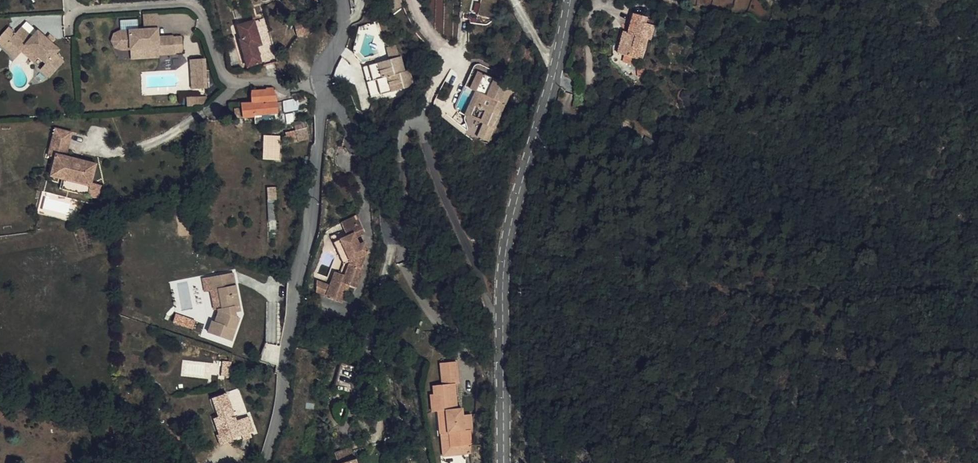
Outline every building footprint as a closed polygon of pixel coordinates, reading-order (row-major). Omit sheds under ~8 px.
[(389,15),(400,12),(397,1),(402,0),(384,0),(389,15)] [(142,36),(155,36),(154,22),(141,22),(142,36)] [(247,28),(253,41),(263,36),(258,24),(247,28)] [(238,56),(251,51),(248,45),(253,42),(253,41),(247,28),(232,34),(238,48),(235,49),(238,56)] [(611,72),(636,79),(639,67),(637,66),(639,59),(642,60),(646,45),(637,43),(639,36),(624,33),(620,51),(617,50),(611,72)] [(61,68),(53,60),(56,56),(49,49),(44,45),(35,37),(29,44),(18,34),(12,40),(4,49),(0,45),(0,54),(1,55),(7,48),(18,57),(23,52),(36,63),(43,69),(38,75),(48,83),(61,68)] [(0,41),(0,45),(4,49),(12,40),(6,35),(0,41)] [(179,60),(179,45),(170,45),(170,44),(155,44),(155,36),(142,36),(117,37),(111,40),(109,47),(111,54),(118,56),(127,56),(155,55),(155,62),(170,61),(170,60),(179,60)] [(257,51),(253,42),(248,45),(251,51),(252,53),(257,51)] [(7,48),(1,55),(12,64),(18,57),(7,48)] [(251,51),(238,56),(245,74),(259,70),(252,53),(251,51)] [(23,52),(18,57),(31,69),(36,63),(23,52)] [(155,55),(127,56),(127,65),(155,64),(155,62),(155,55)] [(201,67),(187,68),(187,78),(199,78),(199,97),(202,97),(201,67)] [(482,83),(470,77),(463,94),(474,99),(463,124),(493,137),(511,95),(482,83)] [(199,78),(187,78),(188,97),(199,97),(199,78)] [(251,98),(254,111),(274,108),(271,96),(270,96),(251,98)] [(289,103),(290,107),(292,117),(306,116),(303,105),(299,106),(296,100),(289,103)] [(287,117),(292,117),(290,107),(282,108),(284,118),(287,117)] [(254,124),(278,119),(274,108),(254,111),(240,113),(243,127),(254,125),(254,124)] [(295,136),(300,136),(300,131),(299,128),(292,129),(293,137),(295,136)] [(305,146),(302,131),(300,131),(300,136),(295,136),(297,147),(305,146)] [(293,137),(284,138),(286,149),(297,147),(295,136),(293,137)] [(48,184),(62,187),(75,191),(72,200),(86,203),(95,206),(99,194),(89,191),(94,173),(64,165),(71,141),(54,137),(46,164),(53,166),(48,184)] [(279,142),(265,142),(265,162),(278,163),(279,142)] [(62,187),(59,196),(72,200),(75,191),(62,187)] [(314,296),(314,304),(341,314),(347,298),(353,300),(360,281),(361,276),(364,264),(367,263),(362,252),(357,255),(354,248),(363,244),(355,227),(338,234),(345,249),(339,251),(348,271),(343,288),(333,285),(328,297),(325,296),(324,300),(314,296)] [(340,275),(348,271),(339,251),(331,255),(340,275)] [(221,287),(224,299),(236,296),(233,284),(221,287)] [(214,333),(211,344),(234,352),(242,329),(238,327),(237,322),(236,318),(241,316),(236,296),(224,299),(221,287),(212,289),(215,302),(220,301),(224,319),(221,318),(217,333),(214,333)] [(456,362),(440,363),(442,385),(432,386),(433,395),(430,395),(432,411),(437,411),(439,434),(441,433),(450,433),(451,446),(472,444),(471,429),(473,429),(471,413),(462,414),(462,408),(457,408),(454,384),(458,384),(456,362)] [(224,387),(233,380),(234,372),(226,371),(224,387)] [(233,380),(224,387),(224,388),(232,389),(233,380)] [(231,404),(214,410),(221,427),(216,429),(224,449),(234,445),(236,450),(257,443),(252,428),(241,431),(231,404)] [(451,446),(450,433),(441,433),(443,455),(473,452),(472,444),(451,446)] [(236,450),(234,445),(224,449),(226,453),(236,450)]
